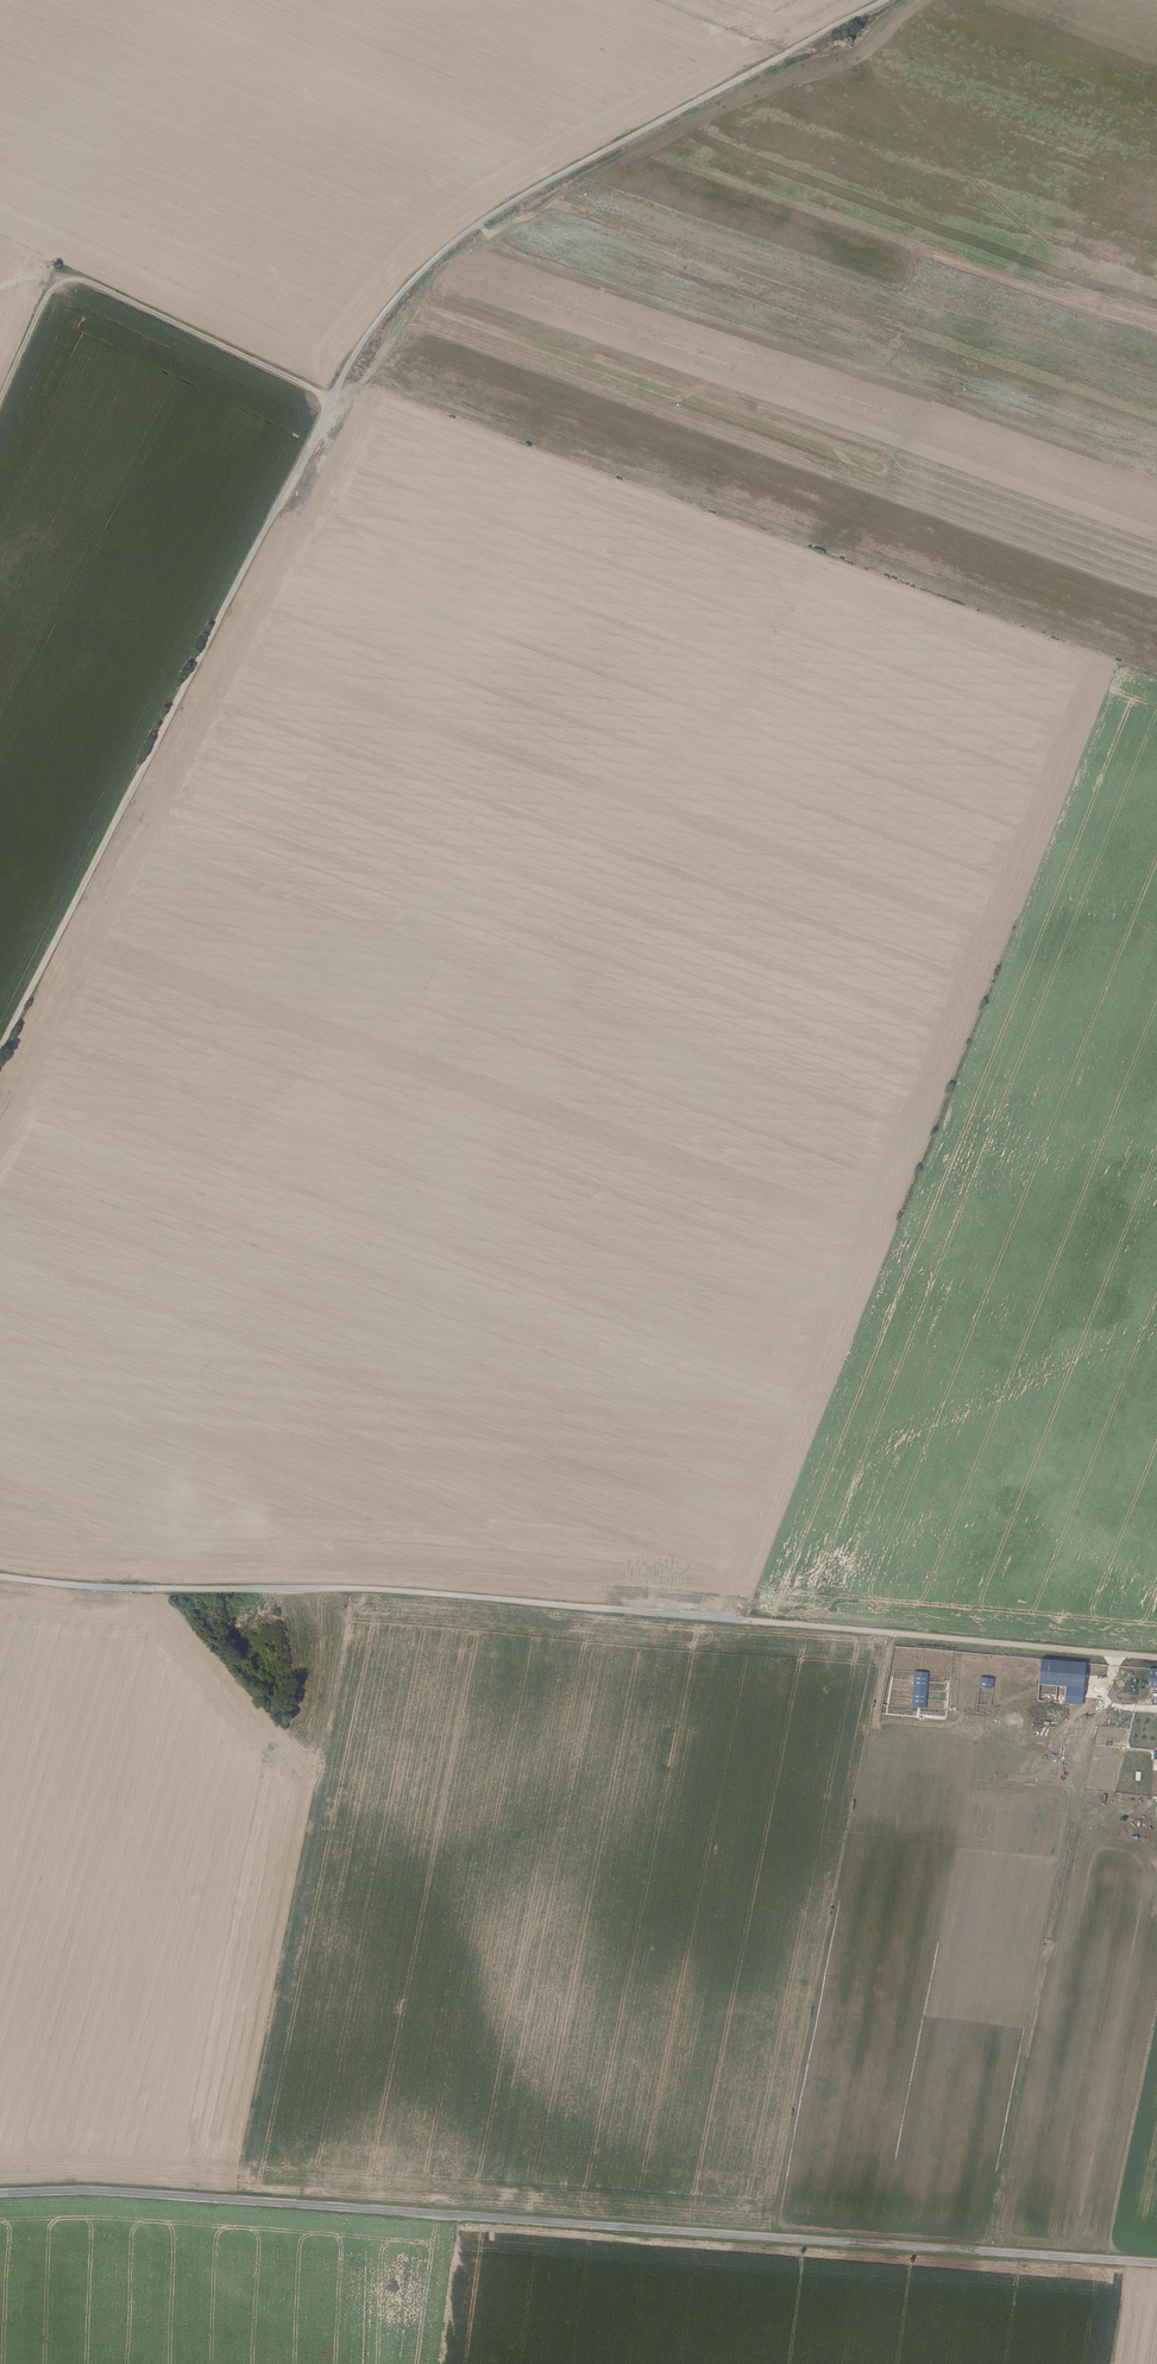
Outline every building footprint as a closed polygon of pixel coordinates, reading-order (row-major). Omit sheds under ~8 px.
[(1150,1670),(1148,1689),(1156,1690),(1156,1671),(1150,1670)]
